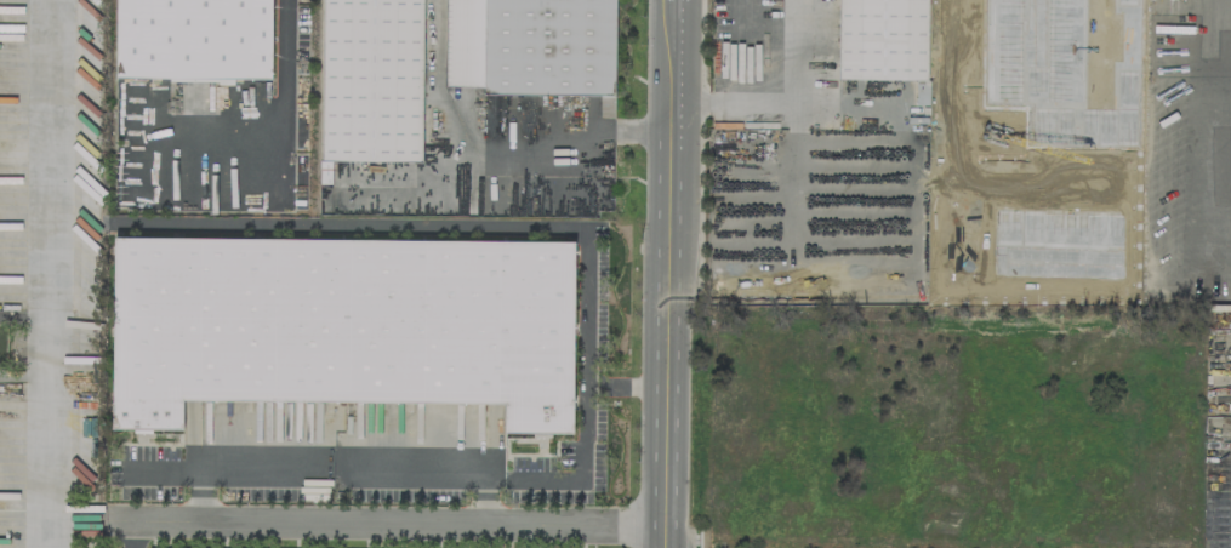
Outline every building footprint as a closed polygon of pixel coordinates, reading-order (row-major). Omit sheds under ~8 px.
[(114,74),(268,75),(269,0),(115,0),(114,74)] [(320,156),(418,156),(418,0),(320,0),(320,156)] [(486,79),(486,92),(615,95),(616,0),(451,0),(450,79),(486,79)] [(836,79),(925,80),(926,0),(836,0),(836,79)] [(976,105),(1030,107),(1030,142),(1136,144),(1139,0),(978,0),(976,105)] [(110,235),(108,424),(179,426),(179,399),(501,403),(501,429),(570,429),(572,241),(110,235)]
